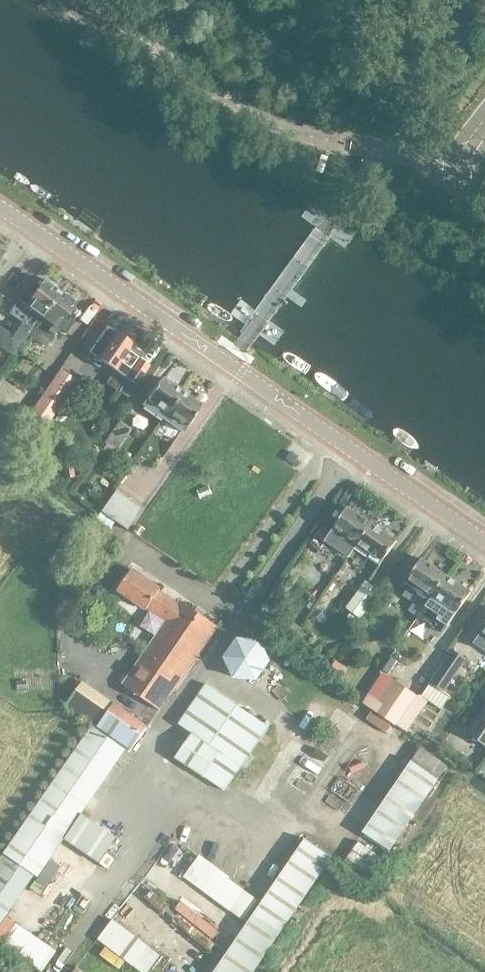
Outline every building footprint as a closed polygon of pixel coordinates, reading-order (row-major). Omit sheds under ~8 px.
[(46,280),(44,278),(37,288),(30,283),(18,300),(17,300),(8,314),(17,320),(9,332),(0,326),(0,347),(13,356),(40,317),(42,318),(61,291),(59,289),(58,285),(50,280),(46,280)] [(67,292),(63,292),(61,291),(42,318),(30,335),(47,347),(58,330),(59,331),(61,328),(67,332),(75,320),(69,316),(78,304),(75,301),(74,297),(67,292)] [(107,327),(89,353),(114,370),(105,382),(118,391),(111,403),(119,408),(123,402),(124,402),(135,385),(137,386),(150,366),(140,359),(143,354),(132,346),(133,344),(107,327)] [(47,420),(81,380),(65,367),(32,407),(47,420)] [(162,419),(183,389),(163,376),(142,406),(162,419)] [(202,403),(183,389),(162,419),(182,433),(202,403)] [(117,423),(97,451),(109,460),(129,431),(117,423)] [(114,492),(98,514),(124,532),(140,510),(114,492)] [(329,530),(335,534),(327,545),(347,558),(373,521),(348,504),(329,530)] [(398,539),(373,521),(347,558),(348,559),(349,556),(364,566),(370,558),(380,565),(398,539)] [(424,557),(410,576),(411,577),(408,581),(432,598),(449,574),(424,557)] [(147,611),(148,609),(165,620),(122,684),(162,711),(219,627),(180,599),(178,602),(161,589),(163,588),(133,568),(117,591),(147,611)] [(449,574),(432,598),(428,603),(442,613),(439,616),(450,623),(459,610),(459,611),(473,591),(449,574)] [(360,618),(379,591),(366,582),(348,608),(360,618)] [(480,635),(474,643),(484,650),(484,627),(480,635)] [(258,680),(271,661),(261,639),(238,638),(225,657),(235,678),(258,680)] [(451,695),(446,691),(467,659),(453,650),(423,693),(443,706),(451,695)] [(354,689),(364,696),(373,684),(363,677),(354,689)] [(367,702),(397,723),(417,695),(396,681),(383,700),(373,693),(367,702)] [(149,728),(95,690),(94,691),(83,683),(67,706),(133,751),(149,728)] [(180,724),(193,733),(176,758),(225,791),(269,726),(207,684),(180,724)] [(468,733),(484,745),(484,708),(468,733)] [(0,863),(0,926),(1,927),(36,877),(39,879),(67,839),(77,845),(84,835),(74,828),(128,750),(95,727),(0,863)] [(392,849),(441,777),(413,759),(364,831),(392,849)] [(307,837),(214,971),(254,971),(334,855),(307,837)] [(247,917),(262,896),(201,852),(186,874),(247,917)] [(147,971),(149,971),(164,952),(115,916),(100,938),(147,971)]
